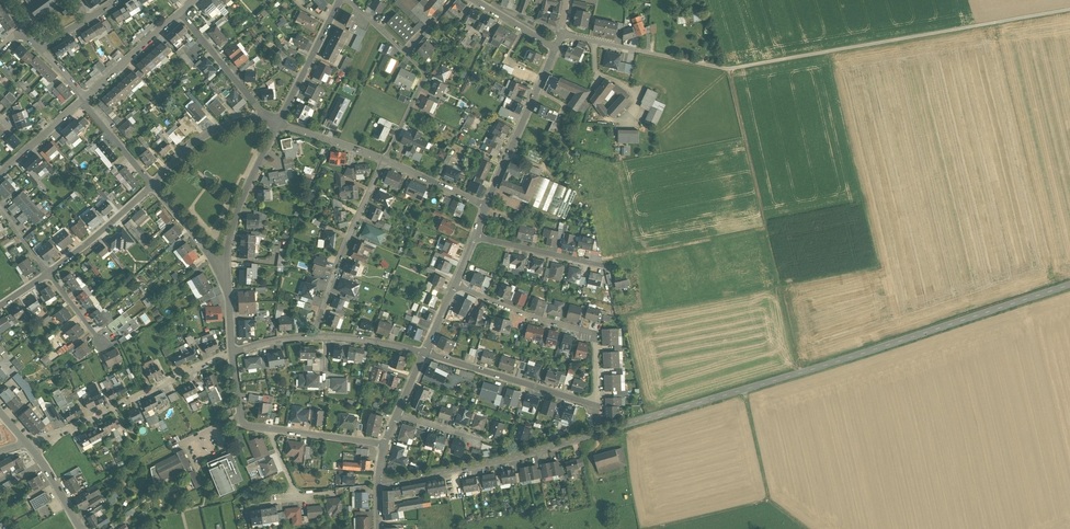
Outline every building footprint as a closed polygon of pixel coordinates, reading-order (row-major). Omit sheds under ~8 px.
[(28,5),(27,5),(37,19),(38,19),(38,18),(58,4),(55,0),(56,0),(35,0),(31,3),(28,5)] [(96,0),(85,0),(85,1),(85,2),(86,1),(90,8),(90,9),(98,3),(96,0)] [(130,1),(135,9),(141,5),(138,0),(132,0),(130,1)] [(200,7),(204,12),(204,13),(206,15),(208,15),(210,13),(210,12),(215,7),(216,7),(215,7),(211,1),(209,0),(207,0),(200,7)] [(313,0),(323,11),(325,6),(326,7),(327,4),(327,3),(328,0),(313,0)] [(377,0),(376,0),(371,9),(380,14),(383,9),(385,5),(377,0)] [(401,0),(398,0),(395,3),(417,25),(421,20),(401,0)] [(415,0),(401,0),(421,20),(425,23),(431,16),(415,0)] [(439,0),(432,0),(427,6),(434,12),(442,3),(439,0)] [(453,4),(456,7),(462,11),(466,6),(459,0),(457,0),(453,4)] [(501,5),(512,10),(516,0),(503,0),(501,5)] [(519,12),(525,14),(530,0),(523,0),(519,12)] [(135,9),(130,1),(124,5),(125,7),(129,13),(135,9)] [(587,4),(574,1),(573,8),(586,10),(587,4)] [(319,6),(314,11),(319,15),(323,11),(319,6)] [(125,7),(119,11),(124,19),(127,17),(130,15),(129,13),(125,7)] [(454,9),(451,7),(446,12),(449,14),(454,18),(458,13),(454,9)] [(266,9),(261,13),(264,17),(269,12),(266,9)] [(475,12),(471,10),(468,16),(470,17),(476,20),(480,13),(475,11),(475,12)] [(119,11),(113,15),(112,15),(118,23),(124,19),(119,11)] [(542,12),(540,11),(537,19),(548,23),(550,18),(548,18),(549,15),(546,14),(547,13),(546,13),(542,12)] [(590,13),(578,11),(577,15),(576,15),(575,19),(576,19),(575,25),(587,27),(590,13)] [(694,21),(702,20),(701,12),(694,12),(694,21)] [(317,21),(300,13),(297,19),(305,22),(303,26),(313,31),(317,24),(316,24),(317,21)] [(355,18),(345,13),(340,23),(350,28),(355,18)] [(413,29),(397,13),(387,23),(407,42),(417,32),(413,29)] [(561,15),(556,13),(555,17),(549,15),(548,18),(550,18),(548,23),(558,27),(561,15)] [(0,20),(0,21),(4,25),(11,20),(7,14),(0,20)] [(687,23),(686,15),(678,16),(679,23),(687,23)] [(494,20),(486,16),(482,24),(487,26),(490,28),(493,22),(494,20)] [(276,23),(280,28),(288,22),(283,17),(276,23)] [(15,25),(11,20),(4,25),(8,31),(16,25),(15,25)] [(417,25),(413,29),(417,32),(425,24),(425,23),(421,20),(417,25)] [(597,20),(596,24),(594,32),(603,34),(603,35),(606,35),(606,34),(615,36),(617,29),(618,24),(617,24),(597,20)] [(99,23),(98,24),(91,29),(96,36),(106,30),(106,31),(106,30),(101,22),(99,24),(99,23)] [(641,22),(634,25),(635,26),(639,36),(645,33),(643,28),(641,22)] [(202,33),(210,27),(207,23),(199,29),(202,33)] [(482,24),(480,23),(476,30),(482,33),(483,30),(484,28),(485,29),(487,26),(482,24)] [(195,43),(187,33),(187,32),(180,24),(166,37),(173,45),(178,40),(184,35),(187,39),(186,40),(188,44),(186,46),(188,49),(195,43)] [(0,28),(0,29),(4,35),(8,32),(8,31),(4,25),(0,28)] [(432,28),(430,26),(422,34),(424,36),(432,28)] [(500,26),(493,38),(502,44),(509,31),(500,26)] [(227,41),(216,27),(208,33),(220,47),(227,41)] [(366,32),(357,27),(355,30),(355,31),(354,34),(357,35),(363,38),(366,32)] [(632,27),(624,30),(623,41),(635,37),(632,27)] [(89,30),(82,34),(81,34),(82,35),(87,43),(87,42),(96,36),(91,29),(89,30),(89,29),(89,30)] [(348,34),(337,29),(332,38),(343,44),(348,34)] [(509,31),(502,44),(510,49),(518,36),(509,31)] [(82,35),(78,38),(82,45),(87,43),(82,35)] [(357,35),(351,48),(356,50),(363,38),(357,35)] [(296,41),(293,45),(304,50),(308,41),(298,36),(296,41)] [(425,36),(419,43),(422,46),(424,44),(428,39),(425,36)] [(472,41),(466,36),(461,43),(467,48),(472,41)] [(70,39),(63,43),(68,51),(77,45),(78,45),(72,37),(70,39),(70,38),(70,39)] [(332,38),(322,57),(333,63),(343,44),(332,38)] [(178,40),(173,45),(178,50),(179,50),(183,46),(178,40)] [(63,43),(60,45),(60,44),(60,45),(53,49),(58,57),(68,51),(63,43)] [(162,43),(157,48),(164,55),(169,51),(169,50),(164,45),(162,43)] [(422,46),(417,52),(424,59),(428,54),(430,56),(433,52),(424,44),(422,46)] [(28,52),(21,45),(14,52),(15,52),(21,58),(28,52)] [(183,46),(179,50),(183,54),(184,53),(188,49),(186,46),(185,45),(183,46)] [(232,45),(224,51),(227,53),(234,47),(232,45)] [(386,45),(382,54),(386,56),(389,57),(393,49),(386,45)] [(227,53),(226,54),(231,59),(241,52),(236,46),(234,47),(227,53)] [(576,50),(569,47),(566,56),(577,61),(581,54),(581,53),(576,50)] [(164,55),(157,48),(152,52),(159,60),(164,55)] [(183,54),(179,50),(178,50),(175,52),(190,69),(194,66),(195,65),(184,53),(183,54)] [(529,50),(525,60),(538,66),(543,56),(529,50)] [(284,55),(280,51),(276,54),(278,56),(276,58),(277,60),(279,62),(281,61),(285,63),(288,57),(284,55)] [(28,52),(21,58),(28,65),(30,63),(35,58),(28,52)] [(159,60),(152,52),(147,57),(154,65),(159,60)] [(241,52),(231,59),(236,65),(242,61),(245,58),(241,52)] [(621,55),(607,52),(604,66),(610,67),(610,65),(618,67),(619,67),(620,62),(621,55)] [(36,56),(35,58),(30,63),(37,70),(44,63),(36,56)] [(346,56),(340,70),(346,72),(352,59),(346,56)] [(389,57),(386,56),(380,68),(392,74),(398,62),(389,57)] [(154,65),(147,57),(142,62),(149,69),(154,65)] [(294,60),(288,57),(285,63),(284,66),(294,71),(297,63),(294,61),(294,60)] [(10,69),(17,61),(14,58),(7,66),(10,69)] [(212,65),(207,59),(202,63),(199,66),(198,67),(208,78),(216,71),(211,66),(212,65)] [(195,65),(194,66),(197,68),(198,67),(199,66),(202,63),(200,60),(195,65)] [(279,62),(277,60),(274,62),(279,68),(282,66),(279,62)] [(107,68),(100,61),(95,66),(98,69),(101,73),(107,68)] [(242,61),(236,65),(240,70),(245,65),(244,63),(242,61)] [(149,69),(142,62),(137,66),(141,70),(144,74),(149,69)] [(408,65),(402,62),(398,69),(401,71),(402,69),(405,70),(408,65)] [(626,64),(620,62),(619,67),(618,67),(618,71),(625,72),(626,64)] [(44,63),(37,70),(44,76),(51,69),(44,63)] [(240,70),(239,70),(242,73),(250,66),(248,63),(245,65),(240,70)] [(332,69),(319,63),(313,77),(311,80),(320,84),(322,81),(320,80),(324,73),(329,76),(332,69)] [(634,65),(626,64),(625,72),(632,74),(634,65)] [(514,69),(505,65),(502,70),(511,75),(512,75),(514,69)] [(449,70),(441,67),(432,78),(436,80),(437,79),(443,81),(443,82),(445,77),(447,77),(449,72),(449,70)] [(526,74),(515,68),(514,69),(512,75),(523,80),(526,75),(526,74)] [(58,76),(51,69),(44,76),(51,83),(58,76),(58,75),(58,76)] [(405,70),(402,69),(401,71),(395,83),(409,90),(416,76),(405,70)] [(136,75),(133,72),(128,77),(135,85),(140,80),(140,79),(136,75)] [(255,73),(245,72),(244,81),(254,82),(255,73)] [(329,76),(324,73),(320,80),(322,81),(325,83),(329,76)] [(559,81),(550,76),(546,84),(543,90),(549,93),(552,87),(556,89),(558,84),(559,81)] [(135,85),(128,77),(123,82),(130,89),(135,85)] [(582,88),(560,78),(559,81),(558,84),(578,93),(582,88)] [(613,86),(605,80),(596,92),(604,98),(611,89),(613,86)] [(441,84),(435,81),(430,92),(440,98),(441,98),(441,97),(446,86),(441,84)] [(519,84),(513,81),(510,90),(517,93),(521,85),(519,84)] [(53,82),(46,88),(48,90),(55,84),(53,82)] [(123,82),(118,86),(124,94),(130,89),(123,82)] [(209,85),(219,94),(222,91),(211,82),(209,85)] [(507,88),(496,82),(494,87),(505,94),(506,93),(505,93),(507,88)] [(67,89),(62,83),(57,87),(56,88),(61,93),(67,89)] [(319,88),(310,83),(304,95),(309,98),(317,102),(318,101),(323,92),(318,90),(319,88)] [(55,84),(48,90),(50,92),(52,91),(57,86),(55,84)] [(625,91),(615,84),(613,86),(611,89),(621,97),(622,95),(624,92),(625,91)] [(527,87),(521,85),(517,93),(520,95),(522,90),(525,92),(527,87)] [(61,93),(56,88),(57,87),(57,86),(52,91),(58,96),(61,93)] [(118,86),(113,91),(119,98),(124,94),(118,86)] [(586,90),(582,88),(578,93),(582,96),(583,94),(586,90)] [(67,89),(61,93),(67,99),(73,94),(72,94),(67,89)] [(648,89),(642,102),(643,103),(652,107),(658,94),(648,89)] [(268,90),(261,91),(262,100),(273,99),(272,90),(268,90)] [(517,93),(510,90),(508,94),(507,97),(514,100),(515,96),(517,93)] [(113,91),(108,95),(114,103),(119,98),(113,91)] [(231,97),(227,100),(230,103),(229,104),(236,111),(245,103),(238,95),(234,91),(229,95),(231,97)] [(17,99),(10,92),(5,97),(12,104),(17,99)] [(604,98),(596,92),(590,100),(603,117),(608,113),(607,112),(601,104),(604,98)] [(67,99),(61,93),(58,96),(63,102),(67,99)] [(227,100),(221,93),(218,96),(219,97),(224,103),(227,100)] [(578,93),(569,106),(577,112),(583,103),(585,98),(582,96),(578,93)] [(196,100),(191,94),(188,97),(193,103),(196,100)] [(407,97),(401,94),(398,100),(404,103),(407,97)] [(108,95),(102,100),(109,108),(114,103),(108,95)] [(627,100),(622,95),(621,97),(607,112),(608,113),(614,118),(623,108),(629,102),(627,100)] [(523,100),(515,96),(514,100),(513,101),(515,102),(521,104),(523,100)] [(5,97),(0,102),(7,109),(12,104),(5,97)] [(340,97),(330,117),(338,121),(348,101),(340,97)] [(429,100),(424,97),(419,107),(429,112),(433,102),(429,100)] [(317,102),(309,98),(307,102),(309,103),(316,106),(319,108),(321,103),(318,101),(317,102)] [(513,101),(506,98),(504,102),(513,106),(515,102),(513,101)] [(216,99),(207,107),(217,118),(226,109),(222,105),(216,99)] [(521,104),(515,102),(513,106),(510,111),(519,115),(524,106),(521,104)] [(629,102),(623,108),(626,110),(632,104),(629,102)] [(42,110),(36,103),(33,105),(39,112),(42,110)] [(195,103),(188,110),(198,121),(205,115),(199,108),(195,103)] [(583,103),(577,112),(582,115),(588,107),(583,103)] [(307,107),(300,104),(294,115),(303,120),(309,108),(307,107)] [(546,108),(537,104),(533,112),(543,116),(543,115),(546,108)] [(650,111),(644,122),(655,127),(662,112),(652,107),(650,111)] [(510,112),(502,108),(499,114),(507,118),(510,112)] [(558,113),(546,108),(543,115),(547,116),(547,114),(556,117),(558,113)] [(13,115),(12,115),(13,115),(16,123),(24,119),(21,112),(19,113),(13,115)] [(556,117),(547,114),(547,116),(546,119),(553,122),(554,122),(556,117)] [(189,121),(185,117),(181,120),(184,123),(178,128),(186,137),(192,131),(191,131),(195,127),(189,121)] [(24,119),(16,123),(18,130),(27,127),(27,126),(24,119)] [(76,120),(69,126),(76,134),(79,130),(80,131),(84,128),(83,127),(79,123),(76,120)] [(393,123),(386,120),(383,126),(390,129),(393,123)] [(135,129),(128,121),(119,129),(126,138),(135,129)] [(338,125),(331,121),(328,128),(335,131),(338,125)] [(510,128),(500,122),(496,130),(497,130),(506,135),(510,128)] [(383,126),(380,125),(375,136),(380,138),(379,139),(381,139),(385,140),(390,129),(383,126)] [(69,126),(61,133),(64,136),(68,140),(72,137),(73,138),(77,135),(76,134),(69,126)] [(178,128),(169,137),(176,145),(186,137),(178,128)] [(506,135),(497,130),(495,129),(493,134),(504,140),(507,135),(506,135)] [(639,131),(618,130),(618,143),(639,144),(639,131)] [(421,134),(414,131),(411,135),(419,139),(421,134)] [(410,135),(406,133),(402,143),(406,145),(407,143),(410,135)] [(13,134),(6,141),(7,141),(14,149),(13,149),(14,150),(21,143),(21,142),(20,143),(15,136),(13,134)] [(504,140),(493,134),(490,140),(491,140),(502,146),(504,140)] [(72,137),(68,140),(68,141),(70,143),(72,145),(80,138),(77,135),(73,138),(72,137)] [(411,135),(410,135),(407,143),(406,145),(409,147),(406,156),(420,162),(423,155),(415,152),(418,146),(425,149),(428,143),(419,139),(411,135)] [(292,142),(291,138),(280,140),(282,150),(285,150),(287,159),(291,158),(291,156),(296,155),(295,151),(298,150),(296,141),(292,142)] [(502,146),(491,140),(488,145),(489,146),(499,151),(502,146)] [(103,141),(97,147),(104,155),(110,150),(103,141)] [(164,142),(156,149),(162,156),(170,149),(164,142)] [(56,150),(50,143),(42,149),(43,150),(49,156),(56,150)] [(457,155),(456,155),(460,157),(463,150),(465,151),(466,149),(456,144),(452,152),(457,155)] [(499,151),(489,146),(488,148),(487,147),(486,149),(487,150),(486,152),(485,151),(485,152),(496,158),(500,151),(499,151)] [(622,147),(622,155),(630,155),(630,146),(625,146),(624,146),(624,147),(622,147)] [(523,157),(538,163),(542,154),(528,147),(523,157)] [(49,156),(43,150),(40,153),(45,159),(48,157),(49,156)] [(110,150),(104,155),(112,164),(118,158),(110,150)] [(438,155),(444,158),(447,152),(441,150),(438,155)] [(147,151),(139,157),(148,168),(156,161),(147,151)] [(340,153),(339,152),(337,152),(336,153),(336,154),(331,153),(330,162),(335,163),(334,164),(339,165),(339,163),(344,164),(345,155),(340,154),(340,153)] [(42,161),(35,154),(23,165),(29,172),(33,169),(42,161)] [(46,160),(43,162),(46,165),(44,166),(50,172),(50,173),(52,175),(56,171),(47,162),(46,160)] [(489,163),(483,160),(476,177),(485,181),(492,164),(489,163)] [(42,161),(33,169),(37,173),(44,166),(46,165),(43,162),(42,161)] [(523,168),(510,164),(499,189),(509,194),(513,195),(518,197),(522,188),(508,182),(511,174),(520,177),(521,172),(523,168)] [(368,165),(355,166),(355,170),(356,175),(364,174),(364,176),(369,176),(368,165)] [(461,172),(447,166),(443,174),(442,176),(456,183),(461,172)] [(132,175),(125,167),(119,172),(126,180),(132,175)] [(314,169),(305,167),(303,171),(305,172),(305,173),(312,175),(314,169)] [(347,168),(344,175),(352,180),(352,179),(351,170),(347,168)] [(285,171),(278,172),(278,171),(268,173),(269,179),(270,181),(271,181),(274,180),(274,184),(280,182),(280,183),(285,182),(284,177),(286,177),(285,171)] [(396,174),(389,171),(388,173),(384,182),(384,183),(391,185),(396,174)] [(540,176),(530,172),(529,176),(527,175),(523,184),(522,188),(518,197),(529,202),(540,176)] [(396,174),(391,185),(397,188),(401,179),(402,177),(396,174)] [(37,183),(31,175),(28,178),(36,187),(38,185),(37,183)] [(139,184),(132,175),(126,180),(133,189),(139,184)] [(269,179),(263,176),(260,182),(269,186),(271,181),(270,181),(269,179)] [(529,202),(528,204),(555,215),(567,188),(550,181),(550,180),(540,176),(529,202)] [(474,182),(482,186),(485,181),(476,177),(474,182)] [(1,193),(10,185),(6,180),(0,185),(0,193),(1,193)] [(411,183),(407,181),(403,190),(408,192),(408,191),(411,183)] [(427,188),(412,181),(411,183),(408,191),(411,193),(411,194),(411,195),(421,200),(423,197),(425,191),(427,188)] [(469,189),(481,195),(484,187),(482,186),(474,182),(472,182),(469,189)] [(10,185),(1,193),(5,198),(7,196),(14,190),(10,185)] [(344,187),(339,187),(340,196),(348,195),(349,198),(357,198),(356,185),(348,186),(348,187),(344,187)] [(576,192),(567,188),(555,215),(564,219),(576,192)] [(14,190),(7,196),(9,199),(11,197),(17,192),(14,190)] [(264,191),(258,191),(258,200),(269,200),(269,190),(264,191)] [(17,192),(11,197),(13,200),(21,193),(19,191),(17,192)] [(21,193),(13,200),(15,202),(17,205),(27,196),(23,191),(21,193)] [(386,194),(379,191),(375,200),(388,206),(393,198),(386,194)] [(27,196),(17,205),(20,208),(22,210),(31,201),(27,196)] [(452,200),(446,197),(443,203),(449,206),(452,200)] [(31,201),(22,210),(24,212),(26,215),(36,206),(31,201)] [(106,201),(98,208),(102,214),(104,215),(112,209),(106,201)] [(460,204),(455,201),(450,212),(460,217),(463,211),(462,210),(464,206),(460,204)] [(15,202),(8,209),(10,211),(17,205),(15,202)] [(17,205),(10,211),(13,214),(20,208),(17,205)] [(36,206),(26,215),(29,217),(31,219),(40,211),(36,206)] [(382,211),(372,206),(370,209),(372,210),(368,218),(377,222),(382,211)] [(393,212),(386,209),(383,214),(386,216),(385,218),(389,220),(393,212)] [(148,217),(142,210),(132,218),(138,225),(142,221),(143,222),(148,217)] [(172,223),(162,210),(157,214),(168,226),(172,223)] [(40,211),(31,219),(35,224),(42,217),(45,216),(40,211)] [(93,228),(101,222),(95,214),(91,211),(83,217),(87,222),(93,228)] [(341,212),(334,212),(335,221),(345,220),(345,211),(341,212)] [(24,212),(16,218),(19,221),(26,215),(24,212)] [(26,215),(19,221),(21,224),(29,217),(26,215)] [(85,224),(87,222),(83,217),(81,215),(79,217),(85,224)] [(254,216),(247,216),(246,226),(252,226),(252,225),(259,225),(259,216),(254,216)] [(42,217),(35,224),(37,227),(45,220),(42,217)] [(455,225),(439,218),(438,221),(439,222),(438,223),(440,224),(438,228),(439,228),(439,229),(450,234),(452,234),(452,233),(453,231),(453,230),(455,225)] [(141,234),(129,220),(124,225),(136,238),(141,234)] [(83,227),(79,222),(79,223),(74,226),(76,229),(74,231),(79,238),(87,232),(83,227)] [(385,233),(367,225),(362,235),(368,238),(380,244),(385,233)] [(175,226),(165,234),(169,238),(168,239),(170,242),(173,239),(181,233),(175,226)] [(535,229),(521,226),(518,238),(526,240),(526,241),(532,242),(532,241),(534,234),(535,229)] [(134,242),(122,228),(116,232),(116,235),(111,239),(116,245),(120,250),(126,244),(128,247),(134,242)] [(35,229),(25,238),(28,241),(38,232),(35,229)] [(558,232),(545,229),(543,236),(548,237),(547,245),(556,247),(557,239),(559,232),(558,232)] [(67,234),(64,230),(59,234),(67,244),(69,243),(70,244),(73,241),(67,234)] [(284,232),(282,236),(288,241),(291,236),(284,232)] [(336,233),(324,232),(323,240),(325,240),(324,248),(334,249),(336,233)] [(67,244),(59,234),(54,238),(57,242),(63,249),(66,247),(65,246),(67,244)] [(566,234),(565,234),(564,239),(562,249),(573,251),(576,242),(573,241),(574,236),(566,234)] [(8,237),(1,242),(7,250),(21,242),(17,235),(10,240),(8,237)] [(594,239),(580,236),(579,242),(578,248),(591,251),(592,248),(594,241),(594,239)] [(111,250),(116,245),(111,239),(110,237),(104,242),(111,250)] [(366,245),(356,240),(352,251),(354,252),(360,255),(362,255),(364,250),(373,253),(374,248),(366,245)] [(452,243),(447,240),(445,245),(457,251),(459,246),(452,243)] [(51,246),(49,242),(43,247),(51,257),(53,255),(54,256),(57,254),(51,246)] [(253,242),(241,242),(240,258),(253,259),(253,242)] [(186,243),(178,249),(182,253),(180,254),(183,257),(184,256),(192,250),(186,243)] [(108,252),(102,244),(95,250),(101,257),(108,252)] [(20,252),(24,250),(20,245),(10,251),(14,258),(21,254),(20,252)] [(457,251),(445,245),(442,251),(446,252),(454,256),(457,251)] [(38,250),(35,246),(32,249),(38,256),(41,254),(38,251),(38,250)] [(38,250),(38,251),(41,254),(47,262),(50,260),(49,258),(51,257),(43,247),(38,250)] [(192,250),(184,256),(187,261),(186,262),(189,265),(192,263),(198,258),(192,250)] [(360,255),(354,252),(351,258),(358,260),(360,255)] [(445,256),(436,252),(434,257),(439,259),(443,260),(445,256)] [(279,253),(277,266),(283,267),(285,254),(279,253)] [(369,258),(362,255),(360,255),(358,260),(366,263),(369,258)] [(526,258),(513,255),(511,264),(517,265),(517,269),(524,271),(526,258)] [(27,258),(18,264),(23,272),(26,277),(35,271),(27,258)] [(326,261),(316,258),(315,260),(314,260),(313,264),(314,265),(324,268),(326,261)] [(383,258),(380,262),(386,269),(390,265),(383,258)] [(443,260),(439,259),(435,267),(436,267),(448,272),(451,264),(443,260)] [(544,261),(533,259),(532,262),(531,269),(536,270),(536,273),(541,274),(544,261)] [(352,265),(346,263),(343,271),(355,275),(359,264),(353,262),(352,265)] [(564,266),(553,264),(551,270),(550,276),(556,277),(555,280),(560,281),(564,266)] [(324,268),(314,265),(313,269),(314,269),(313,274),(322,277),(325,268),(324,268)] [(581,270),(570,267),(567,280),(572,281),(573,278),(579,280),(581,270)] [(257,268),(246,268),(246,270),(239,270),(239,284),(246,284),(246,278),(256,279),(257,268)] [(26,277),(23,272),(19,275),(23,281),(27,278),(26,277)] [(70,273),(62,279),(67,285),(75,279),(73,276),(70,273)] [(208,282),(203,273),(201,274),(196,277),(194,278),(197,283),(195,283),(198,287),(199,287),(208,282)] [(471,283),(481,287),(482,285),(485,278),(482,277),(483,275),(478,273),(478,275),(475,274),(471,283)] [(602,276),(590,273),(589,279),(588,284),(600,287),(602,276)] [(351,277),(343,274),(341,280),(348,283),(348,281),(349,281),(351,277)] [(445,279),(436,275),(433,284),(439,287),(442,288),(445,279)] [(306,283),(305,283),(301,296),(312,299),(313,299),(314,296),(314,295),(315,290),(315,291),(315,290),(316,287),(317,287),(317,286),(316,286),(318,279),(309,276),(306,283)] [(485,278),(482,285),(488,288),(492,279),(486,276),(485,278)] [(621,276),(615,277),(617,283),(615,283),(616,288),(620,287),(621,289),(625,288),(625,286),(629,285),(628,280),(626,280),(625,276),(621,277),(621,276)] [(75,279),(67,285),(72,292),(74,290),(80,286),(75,279)] [(349,281),(348,281),(348,283),(341,280),(337,290),(346,293),(353,296),(354,291),(357,290),(359,285),(349,281)] [(208,282),(199,287),(201,291),(200,292),(202,296),(211,291),(212,290),(208,282)] [(55,296),(48,286),(41,291),(43,295),(47,301),(55,296)] [(502,286),(498,295),(508,299),(511,291),(512,288),(507,286),(506,287),(502,286)] [(216,296),(212,290),(199,298),(202,303),(216,296)] [(78,295),(76,297),(81,303),(89,297),(84,291),(78,295)] [(253,292),(239,293),(239,303),(254,302),(253,292)] [(428,294),(424,292),(420,301),(424,303),(428,294)] [(526,296),(517,292),(514,301),(514,302),(523,305),(526,296)] [(429,294),(428,294),(424,303),(430,305),(433,306),(437,297),(435,296),(429,294)] [(477,299),(468,295),(466,299),(471,302),(475,304),(477,299)] [(34,296),(25,302),(29,307),(31,311),(37,307),(37,308),(38,308),(40,306),(34,296)] [(217,296),(210,299),(212,303),(214,306),(220,303),(217,296)] [(93,304),(89,297),(81,303),(86,309),(88,308),(93,304)] [(147,307),(152,304),(147,297),(143,300),(147,307)] [(339,299),(334,297),(331,306),(336,308),(341,310),(344,301),(339,299)] [(460,297),(453,312),(465,317),(471,302),(466,299),(460,297)] [(543,301),(534,299),(531,308),(540,311),(541,310),(543,301)] [(254,302),(239,303),(240,313),(254,313),(254,302)] [(558,307),(550,304),(548,312),(548,313),(561,317),(564,303),(559,302),(558,307)] [(311,305),(304,303),(303,308),(303,307),(302,309),(304,310),(310,311),(311,305)] [(419,305),(414,315),(423,319),(423,318),(424,317),(419,314),(422,306),(419,305)] [(19,306),(15,309),(15,308),(10,312),(12,314),(16,319),(24,314),(19,306)] [(581,309),(570,306),(567,318),(578,321),(580,314),(581,309)] [(221,307),(206,308),(206,321),(221,320),(221,307)] [(599,310),(589,307),(586,318),(596,321),(597,321),(599,312),(599,310)] [(64,308),(55,315),(61,323),(70,316),(64,308)] [(92,313),(90,315),(95,321),(102,315),(97,309),(92,313)] [(302,309),(300,318),(297,318),(298,328),(308,327),(310,321),(313,312),(310,311),(304,310),(302,309)] [(476,309),(474,318),(471,317),(470,322),(472,323),(479,325),(481,320),(483,311),(481,310),(478,309),(476,309)] [(434,315),(426,311),(424,317),(423,318),(423,319),(431,322),(434,315)] [(335,316),(330,314),(326,324),(335,328),(339,318),(335,316)] [(102,315),(95,321),(99,327),(102,326),(107,322),(107,321),(102,315)] [(109,324),(107,325),(113,334),(118,330),(119,329),(116,326),(120,323),(123,326),(131,320),(129,316),(125,319),(122,315),(109,324)] [(420,318),(414,316),(412,322),(418,324),(420,318)] [(5,317),(0,320),(0,333),(3,332),(2,330),(10,325),(9,323),(5,318),(5,317)] [(495,317),(494,323),(491,323),(489,328),(505,332),(504,335),(508,336),(511,325),(507,324),(508,320),(495,317)] [(119,329),(118,330),(123,336),(124,338),(125,337),(129,334),(126,330),(131,327),(134,330),(139,326),(133,318),(131,320),(123,326),(119,329)] [(290,318),(279,319),(279,330),(291,330),(290,318)] [(363,319),(362,319),(360,324),(359,328),(366,330),(366,329),(369,330),(372,322),(363,319)] [(254,320),(239,321),(240,328),(239,328),(239,338),(250,337),(250,332),(249,332),(248,325),(254,325),(254,320)] [(491,323),(481,320),(479,325),(489,328),(491,323)] [(392,326),(380,321),(376,333),(381,335),(382,334),(388,336),(392,326)] [(77,324),(66,332),(73,342),(84,334),(77,324)] [(536,327),(529,325),(527,332),(526,337),(533,339),(536,327)] [(416,327),(413,326),(409,337),(419,341),(423,330),(416,327)] [(544,329),(536,327),(533,339),(540,341),(541,341),(542,336),(544,329)] [(618,329),(602,329),(602,337),(618,337),(618,329)] [(558,333),(550,331),(548,337),(547,345),(550,345),(552,344),(556,345),(558,333)] [(192,335),(185,338),(188,345),(192,344),(193,346),(196,344),(194,340),(192,335)] [(573,337),(565,335),(563,343),(561,349),(565,350),(567,348),(570,349),(573,337)] [(454,342),(442,337),(438,347),(450,352),(454,342)] [(618,337),(602,337),(603,346),(614,345),(619,345),(618,337)] [(215,340),(209,342),(212,351),(219,348),(215,340)] [(209,342),(202,345),(206,354),(212,351),(209,342)] [(90,351),(84,343),(76,349),(75,350),(81,358),(90,351)] [(578,350),(576,356),(580,357),(582,355),(585,356),(586,353),(587,352),(588,350),(587,349),(588,345),(579,343),(578,350)] [(1,344),(0,345),(0,354),(4,359),(9,355),(1,344)] [(69,349),(68,350),(71,353),(75,350),(76,349),(74,345),(74,346),(69,349)] [(342,347),(334,345),(332,357),(340,359),(342,347)] [(315,347),(300,347),(300,358),(307,359),(313,359),(316,359),(316,354),(314,354),(315,347)] [(356,349),(349,347),(348,348),(347,359),(354,361),(356,349)] [(166,348),(162,350),(166,358),(170,356),(166,348)] [(116,349),(103,356),(106,363),(108,367),(109,367),(122,360),(116,349)] [(364,350),(356,349),(354,361),(362,362),(362,358),(363,351),(364,350)] [(192,350),(188,351),(189,352),(183,354),(186,362),(189,361),(196,358),(192,350)] [(495,354),(484,351),(482,359),(481,362),(492,365),(495,354)] [(282,352),(267,354),(269,368),(278,366),(279,368),(285,367),(283,360),(282,352)] [(615,352),(603,352),(603,360),(619,360),(619,352),(615,352)] [(186,362),(183,354),(177,357),(177,356),(172,358),(176,367),(183,364),(182,364),(186,362)] [(46,355),(40,360),(46,367),(52,363),(46,355)] [(407,358),(396,355),(394,355),(393,359),(396,360),(394,368),(403,371),(407,358)] [(515,361),(503,357),(499,367),(512,371),(514,367),(515,361)] [(259,358),(245,360),(246,369),(261,367),(259,358)] [(24,368),(16,359),(11,362),(19,372),(24,368)] [(619,360),(603,360),(604,369),(615,368),(620,368),(619,360)] [(528,363),(521,361),(519,369),(526,371),(528,364),(528,363)] [(439,364),(432,362),(429,367),(435,370),(437,368),(439,364)] [(541,368),(528,364),(526,371),(524,375),(538,379),(541,368)] [(157,365),(151,368),(155,377),(162,374),(157,365)] [(429,367),(428,367),(424,375),(432,378),(435,372),(435,370),(429,367)] [(151,368),(145,371),(149,380),(155,377),(151,368)] [(381,370),(374,368),(371,380),(376,382),(379,382),(382,371),(383,371),(381,370)] [(449,373),(437,368),(435,370),(435,372),(446,378),(449,373)] [(475,375),(460,370),(458,376),(473,381),(475,375)] [(557,373),(548,370),(545,381),(558,385),(559,382),(562,375),(562,373),(557,371),(557,373)] [(382,371),(379,382),(388,385),(389,380),(384,379),(386,372),(383,371),(382,371)] [(446,378),(435,372),(432,378),(444,384),(447,378),(446,378)] [(22,379),(17,373),(12,378),(17,383),(22,379)] [(573,375),(568,373),(567,376),(565,384),(570,385),(573,375)] [(114,374),(108,376),(112,384),(113,386),(120,382),(119,379),(117,380),(114,374)] [(213,374),(205,378),(207,381),(206,382),(208,386),(210,390),(214,388),(213,385),(216,384),(217,383),(213,374)] [(397,376),(391,374),(389,380),(388,385),(396,388),(397,383),(399,384),(401,379),(396,377),(397,376)] [(319,375),(307,375),(306,387),(318,387),(318,376),(319,375)] [(616,375),(604,375),(605,383),(621,383),(620,375),(616,375)] [(112,384),(108,376),(106,378),(107,380),(103,382),(105,388),(112,384)] [(22,379),(17,383),(22,389),(23,389),(27,385),(22,379)] [(346,392),(347,379),(332,379),(332,387),(332,389),(340,389),(340,392),(346,392)] [(585,382),(575,379),(572,390),(582,393),(585,382)] [(500,387),(484,382),(480,396),(495,401),(497,395),(500,387)] [(621,383),(605,383),(605,392),(617,391),(621,391),(621,383)] [(95,384),(87,388),(89,392),(91,396),(96,406),(98,405),(97,403),(98,402),(97,400),(101,398),(95,384)] [(121,384),(118,386),(118,387),(115,389),(118,396),(125,392),(121,384)] [(193,384),(187,387),(191,396),(197,393),(193,384)] [(36,398),(28,385),(27,385),(23,389),(31,402),(36,398)] [(0,392),(0,395),(7,403),(15,396),(11,392),(7,386),(0,392)] [(86,386),(77,391),(80,397),(82,396),(89,392),(87,388),(86,386)] [(68,387),(60,392),(61,393),(65,400),(72,396),(71,394),(72,394),(68,387)] [(191,396),(187,387),(181,390),(185,399),(191,396)] [(20,392),(16,388),(11,392),(15,396),(20,392)] [(429,392),(419,388),(416,397),(425,401),(429,392)] [(115,389),(110,391),(110,390),(106,392),(110,400),(118,396),(115,389)] [(216,389),(211,391),(211,392),(207,394),(208,395),(212,403),(221,400),(216,389)] [(520,393),(508,389),(505,399),(504,402),(516,406),(518,400),(520,393)] [(202,393),(198,394),(200,400),(205,398),(204,397),(208,395),(207,394),(206,390),(201,392),(202,393)] [(72,394),(71,394),(72,396),(73,396),(75,400),(80,397),(77,391),(72,394)] [(61,393),(58,394),(57,393),(52,396),(60,409),(61,409),(62,411),(67,409),(65,406),(68,405),(65,400),(61,393)] [(164,393),(154,398),(157,403),(159,401),(166,398),(164,393)] [(259,396),(249,395),(248,401),(258,403),(259,396)] [(502,396),(497,395),(495,401),(494,404),(500,406),(502,398),(502,396)] [(539,399),(526,395),(524,402),(523,405),(524,406),(531,408),(530,412),(535,413),(536,409),(539,399)] [(15,396),(7,403),(14,412),(22,405),(15,396)] [(72,396),(65,400),(68,404),(75,400),(73,396),(72,396)] [(91,396),(84,400),(88,409),(96,406),(91,396)] [(50,403),(44,402),(41,397),(37,400),(40,405),(43,411),(48,408),(52,406),(50,403)] [(425,401),(416,397),(411,406),(420,410),(421,410),(425,401)] [(37,400),(36,398),(31,402),(34,408),(40,405),(37,400)] [(157,403),(154,398),(148,401),(152,409),(157,407),(158,409),(162,407),(159,401),(157,403)] [(617,398),(606,398),(606,407),(619,406),(622,406),(621,398),(617,398)] [(557,403),(546,400),(541,413),(553,417),(557,403)] [(148,401),(141,404),(144,409),(141,410),(144,416),(148,414),(147,412),(152,409),(148,401)] [(258,410),(257,419),(266,420),(266,418),(267,415),(267,411),(268,404),(262,403),(259,403),(258,408),(258,410)] [(68,405),(65,406),(67,409),(62,411),(63,414),(67,412),(67,413),(71,410),(68,405)] [(83,413),(78,405),(75,407),(75,408),(71,410),(75,417),(83,413)] [(575,408),(566,405),(565,409),(563,415),(562,418),(562,419),(571,421),(575,408)] [(57,414),(52,406),(48,408),(52,416),(57,414)] [(619,406),(606,407),(606,419),(613,419),(613,417),(619,416),(619,414),(619,411),(619,406)] [(41,422),(30,407),(19,417),(34,436),(45,426),(41,422)] [(452,410),(442,407),(439,418),(450,421),(452,413),(453,410),(452,410)] [(52,416),(48,408),(43,411),(47,417),(50,422),(54,419),(52,416)] [(299,409),(292,408),(292,413),(291,413),(291,417),(291,421),(297,422),(297,420),(304,421),(305,411),(299,410),(299,409)] [(137,409),(128,413),(133,423),(142,419),(137,409)] [(470,412),(462,409),(461,415),(458,414),(456,421),(456,423),(466,426),(470,412)] [(71,410),(67,413),(67,412),(63,414),(68,421),(75,417),(71,410)] [(322,412),(317,412),(318,411),(316,411),(316,412),(313,411),(313,410),(311,419),(311,425),(321,426),(323,411),(322,411),(322,412)] [(356,417),(348,416),(348,414),(340,413),(339,427),(355,429),(355,428),(356,422),(356,417)] [(375,414),(370,413),(365,434),(378,437),(383,416),(382,416),(375,414)] [(150,417),(147,419),(151,426),(158,422),(155,415),(150,417)] [(477,415),(476,415),(475,420),(472,427),(483,431),(487,418),(477,415)] [(47,417),(41,422),(45,426),(50,422),(47,417)] [(113,418),(106,421),(111,429),(115,427),(117,429),(121,427),(118,422),(115,423),(113,418)] [(163,420),(158,422),(163,432),(168,429),(165,423),(164,424),(163,420)] [(106,421),(100,424),(103,429),(100,431),(103,436),(107,434),(106,432),(111,429),(106,421)] [(505,424),(494,421),(490,433),(496,435),(501,436),(505,424)] [(416,428),(403,424),(401,429),(402,429),(399,439),(407,442),(409,438),(413,440),(416,428)] [(530,428),(520,425),(517,437),(526,440),(530,428)] [(112,432),(114,435),(117,443),(123,440),(121,436),(124,434),(121,427),(117,429),(112,432)] [(96,430),(87,435),(91,442),(100,438),(97,432),(96,430)] [(426,432),(420,430),(418,437),(424,438),(426,432)] [(238,441),(244,437),(242,432),(235,436),(238,441)] [(81,436),(77,438),(78,440),(80,444),(81,443),(83,447),(91,442),(87,435),(86,433),(81,436)] [(438,436),(430,433),(429,433),(427,440),(426,445),(434,448),(438,436)] [(114,435),(107,438),(110,443),(114,441),(115,444),(117,443),(114,435)] [(446,438),(438,436),(434,448),(443,450),(444,445),(446,439),(446,438)] [(261,439),(255,441),(254,439),(248,442),(255,458),(263,455),(267,453),(261,439)] [(463,441),(455,439),(452,449),(457,451),(455,455),(462,457),(465,445),(462,444),(463,441)] [(83,447),(81,443),(80,444),(78,440),(75,441),(81,453),(85,451),(83,447)] [(303,444),(288,442),(286,455),(295,456),(294,461),(300,461),(301,455),(302,446),(303,444)] [(397,446),(396,446),(391,461),(396,462),(406,465),(408,458),(402,456),(403,454),(404,454),(404,453),(403,453),(405,449),(406,449),(397,446)] [(622,448),(594,456),(599,473),(627,465),(622,448)] [(177,454),(184,469),(190,466),(191,466),(182,450),(176,453),(177,454)] [(243,480),(231,453),(206,463),(220,495),(233,490),(231,485),(243,480)] [(184,469),(177,454),(154,465),(155,466),(161,479),(162,481),(185,469),(184,469)] [(19,457),(12,461),(10,457),(0,462),(0,467),(3,472),(14,465),(16,469),(16,470),(23,466),(24,465),(19,457)] [(259,463),(256,465),(257,469),(261,467),(264,476),(277,471),(272,458),(265,461),(259,463)] [(576,459),(571,461),(571,462),(566,463),(567,470),(573,468),(573,469),(578,468),(576,459)] [(256,461),(245,466),(248,473),(257,469),(256,465),(259,463),(258,460),(256,461)] [(370,461),(361,460),(360,468),(360,470),(364,471),(365,469),(369,470),(370,461)] [(558,462),(550,463),(553,476),(560,474),(559,467),(558,462)] [(550,463),(543,465),(543,469),(545,477),(553,476),(550,463)] [(23,466),(16,470),(16,469),(14,470),(17,474),(25,470),(23,466)] [(155,466),(151,468),(151,472),(152,476),(153,479),(154,482),(161,479),(155,466)] [(190,466),(184,469),(185,469),(193,488),(195,487),(196,488),(202,485),(195,470),(193,471),(191,467),(190,466)] [(536,466),(529,467),(531,479),(538,478),(537,470),(536,466)] [(529,467),(521,468),(522,473),(523,481),(531,479),(529,467)] [(77,468),(70,472),(73,477),(81,472),(80,470),(78,471),(77,468)] [(515,473),(515,470),(508,471),(510,482),(516,482),(516,481),(515,473)] [(508,471),(502,472),(502,475),(504,484),(504,483),(510,482),(508,471)] [(355,476),(351,476),(351,473),(346,473),(346,475),(345,484),(354,484),(355,476)] [(495,474),(489,475),(491,486),(497,485),(497,482),(496,476),(495,474)] [(489,475),(482,476),(483,478),(484,487),(491,486),(489,475)] [(38,476),(28,481),(34,490),(43,485),(38,476)] [(73,477),(65,482),(71,493),(80,488),(73,477)] [(476,478),(469,479),(471,491),(478,490),(477,483),(476,478)] [(445,479),(427,482),(429,495),(447,492),(445,479)] [(469,479),(463,480),(463,482),(464,489),(465,492),(471,491),(469,479)] [(0,486),(0,493),(12,487),(8,481),(0,486)] [(427,482),(402,487),(404,493),(414,491),(414,492),(428,490),(427,482)] [(87,491),(77,497),(78,498),(75,500),(79,508),(88,503),(86,500),(98,494),(95,488),(97,487),(87,492),(87,491)] [(393,490),(383,491),(384,501),(384,514),(386,514),(394,512),(394,505),(394,497),(393,495),(393,490)] [(45,492),(30,501),(35,511),(50,502),(50,501),(51,500),(49,497),(47,497),(46,495),(47,494),(47,493),(45,493),(45,492)] [(115,493),(106,498),(109,502),(117,497),(115,493)] [(361,493),(355,493),(355,507),(367,507),(367,493),(361,493)] [(97,497),(89,502),(92,507),(100,502),(97,497)] [(398,505),(399,511),(431,506),(430,498),(406,502),(406,503),(398,505)] [(341,499),(327,500),(328,511),(333,511),(333,515),(342,514),(341,499)] [(101,505),(93,510),(95,513),(103,509),(101,505)] [(321,506),(307,507),(307,516),(308,518),(322,517),(321,506)] [(124,513),(127,517),(135,511),(133,508),(124,513)] [(300,508),(286,509),(287,517),(292,517),(293,525),(301,524),(301,517),(300,508)] [(93,510),(92,511),(85,515),(86,518),(94,514),(95,513),(93,510)] [(394,512),(386,514),(387,520),(398,518),(399,518),(398,512),(394,512)] [(94,514),(86,518),(93,528),(98,525),(100,524),(97,520),(94,514)] [(105,515),(97,520),(100,524),(98,525),(100,527),(109,521),(105,515)] [(357,517),(357,518),(357,528),(369,528),(369,517),(365,517),(357,517)]
